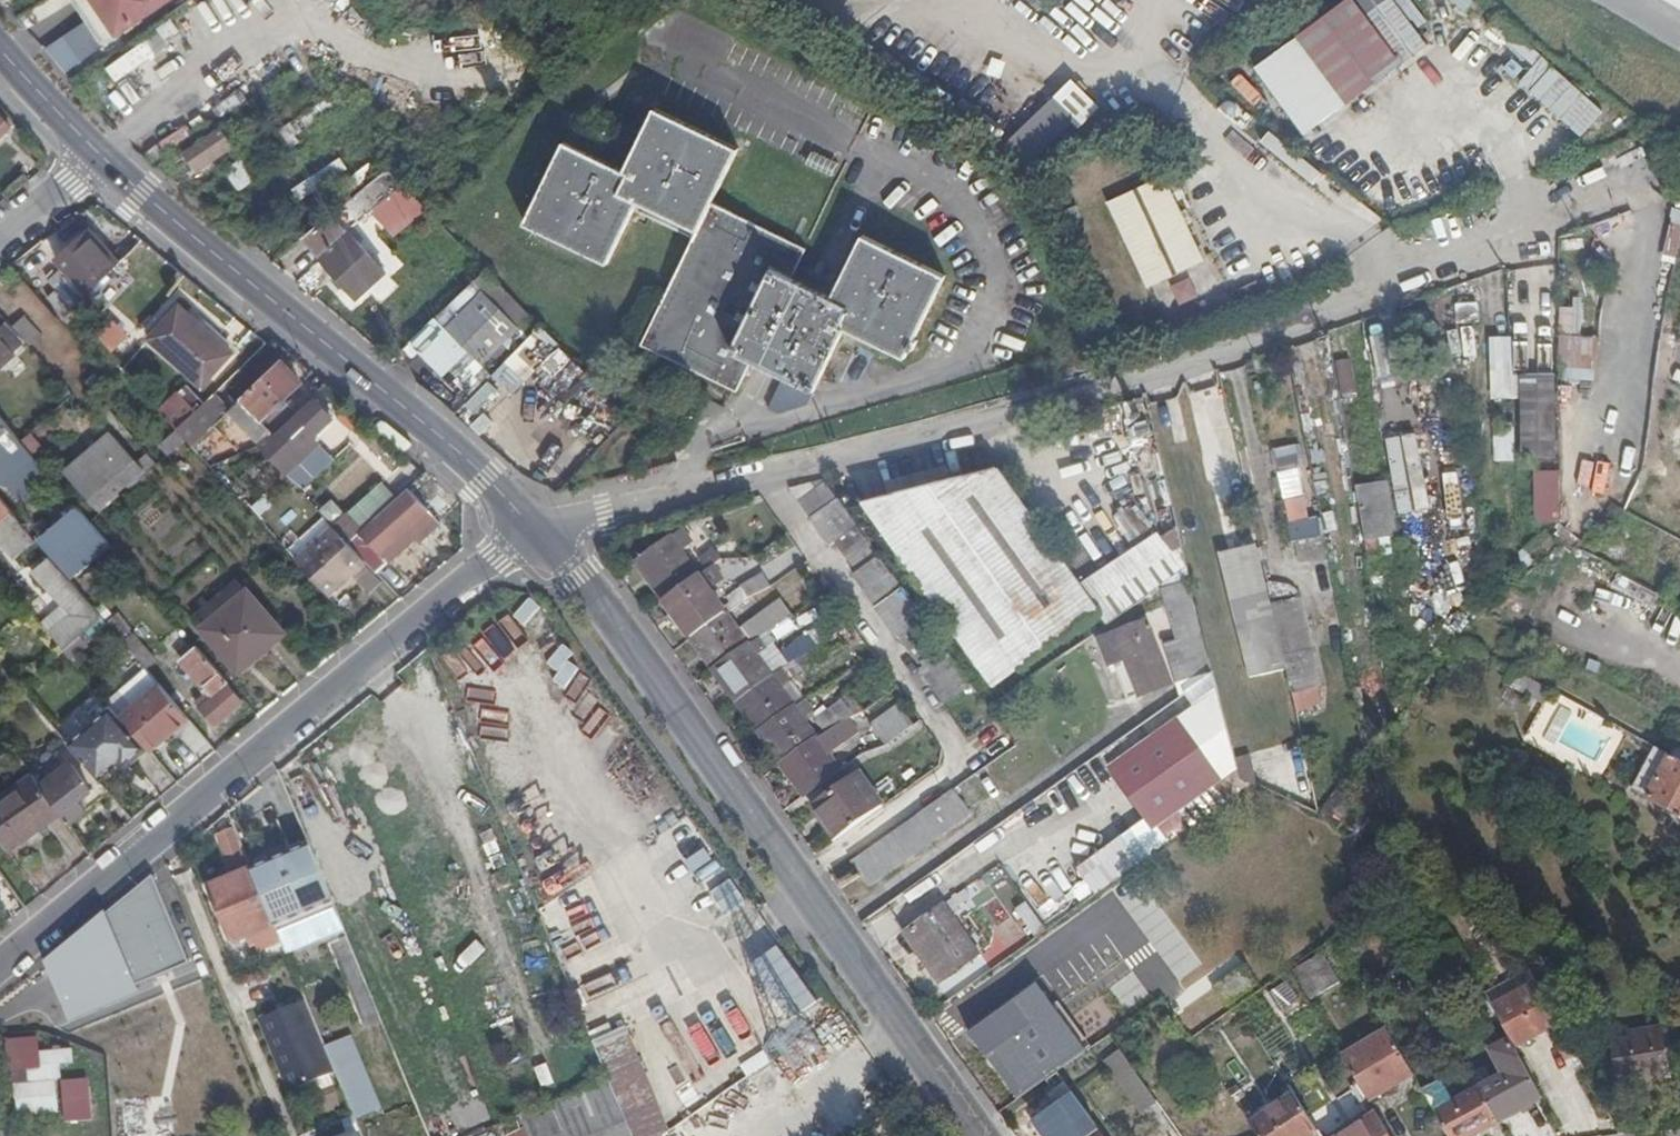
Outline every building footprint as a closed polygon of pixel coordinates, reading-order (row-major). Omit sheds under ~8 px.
[(100,44),(166,0),(69,0),(100,44)] [(1307,134),(1442,44),(1413,0),(1351,0),(1259,61),(1307,134)] [(1469,11),(1477,0),(1455,0),(1469,11)] [(159,36),(108,62),(115,77),(166,51),(159,36)] [(1522,80),(1581,137),(1606,112),(1547,54),(1522,80)] [(133,102),(174,76),(166,62),(124,88),(133,102)] [(1035,168),(1102,106),(1076,78),(1009,141),(1035,168)] [(1230,95),(1218,108),(1244,130),(1255,116),(1230,95)] [(326,98),(299,115),(307,127),(333,109),(326,98)] [(792,375),(803,380),(816,386),(845,324),(906,352),(945,270),(862,231),(834,294),(790,274),(804,244),(709,199),(734,145),(653,104),(624,166),(563,138),(547,173),(524,220),(606,260),(619,233),(632,206),(692,236),(673,275),(641,342),(739,389),(753,357),(792,375)] [(293,148),(306,131),(289,119),(277,136),(293,148)] [(8,130),(0,121),(0,138),(8,130)] [(226,173),(243,189),(255,176),(238,160),(226,173)] [(388,168),(303,235),(359,297),(372,286),(380,295),(396,281),(347,228),(403,183),(388,168)] [(1169,174),(1109,201),(1149,287),(1209,260),(1169,174)] [(62,267),(85,295),(91,290),(106,275),(122,260),(114,251),(109,256),(86,232),(55,259),(62,267)] [(71,307),(85,295),(62,267),(48,279),(56,290),(71,307)] [(1191,276),(1171,285),(1180,305),(1200,296),(1191,276)] [(61,316),(71,307),(56,290),(46,299),(61,316)] [(481,362),(517,327),(482,291),(445,325),(481,362)] [(36,342),(44,336),(7,296),(0,303),(0,313),(6,320),(30,347),(36,342)] [(201,388),(233,354),(181,304),(149,338),(201,388)] [(15,351),(25,343),(6,320),(0,325),(0,334),(15,351)] [(124,347),(130,326),(109,321),(104,343),(124,347)] [(470,403),(492,423),(565,345),(543,325),(470,403)] [(15,351),(0,334),(0,365),(15,351)] [(1562,379),(1596,381),(1598,338),(1565,336),(1562,379)] [(1484,400),(1518,399),(1516,337),(1492,338),(1494,381),(1484,382),(1484,400)] [(1347,357),(1333,359),(1338,391),(1352,389),(1347,357)] [(284,401),(300,385),(279,363),(248,395),(259,407),(266,401),(278,414),(288,405),(284,401)] [(792,375),(777,407),(790,413),(812,395),(816,386),(803,380),(792,375)] [(1525,459),(1563,458),(1561,375),(1523,376),(1525,459)] [(216,394),(178,431),(192,446),(230,410),(216,394)] [(272,440),(269,437),(258,448),(267,457),(283,476),(318,443),(312,437),(332,417),(314,400),(272,440)] [(194,450),(232,493),(267,457),(258,448),(269,437),(271,436),(241,403),(194,450)] [(9,430),(0,419),(0,438),(9,430)] [(1665,467),(1679,473),(1679,429),(1665,467)] [(20,442),(9,430),(0,438),(0,480),(11,482),(20,494),(46,473),(20,442)] [(1496,461),(1516,461),(1515,431),(1495,432),(1496,461)] [(1398,513),(1429,510),(1422,434),(1391,437),(1398,513)] [(99,513),(119,496),(116,491),(142,468),(116,437),(69,477),(99,513)] [(1163,584),(1190,565),(1172,519),(1078,585),(997,468),(862,502),(937,610),(986,676),(998,682),(1097,612),(1105,624),(1163,584)] [(1562,470),(1535,471),(1537,519),(1551,518),(1550,504),(1563,504),(1562,470)] [(436,520),(456,502),(446,493),(424,474),(408,489),(410,492),(436,520)] [(822,477),(789,486),(811,517),(818,512),(859,568),(855,571),(901,636),(903,634),(926,662),(942,651),(922,621),(922,619),(822,477)] [(346,513),(331,527),(330,528),(346,546),(359,534),(400,497),(385,480),(363,500),(347,515),(346,513)] [(1355,484),(1364,538),(1377,536),(1385,535),(1376,481),(1355,484)] [(361,537),(359,534),(346,546),(363,564),(374,577),(386,565),(378,557),(408,530),(416,523),(424,531),(436,520),(410,492),(361,537)] [(1283,498),(1289,522),(1307,518),(1302,494),(1283,498)] [(11,513),(0,500),(0,522),(11,513)] [(1139,501),(1115,515),(1132,542),(1155,528),(1139,501)] [(71,576),(108,545),(89,522),(79,511),(42,542),(71,576)] [(0,546),(22,526),(11,513),(0,522),(0,545),(0,546)] [(1293,540),(1320,534),(1317,516),(1307,518),(1289,522),(1293,540)] [(415,538),(424,531),(416,523),(408,530),(415,538)] [(363,564),(346,546),(330,528),(326,524),(289,557),(325,596),(344,579),(345,580),(363,564)] [(670,535),(650,548),(636,558),(802,793),(853,755),(848,748),(830,761),(813,737),(831,724),(833,726),(858,708),(846,690),(809,715),(814,725),(807,730),(768,674),(790,658),(799,670),(820,656),(805,634),(761,665),(745,643),(790,613),(783,602),(738,633),(723,611),(740,598),(733,588),(714,600),(694,571),(698,568),(712,557),(706,548),(695,556),(698,561),(691,565),(678,547),(689,540),(681,527),(670,535)] [(1377,536),(1364,538),(1368,555),(1379,553),(1377,536)] [(1290,671),(1298,713),(1328,707),(1307,597),(1275,603),(1263,544),(1227,551),(1251,678),(1290,671)] [(101,619),(89,605),(48,557),(32,571),(70,615),(49,634),(63,652),(86,632),(101,620),(101,619)] [(115,582),(129,569),(120,559),(106,572),(115,582)] [(1193,579),(1190,565),(1163,584),(1164,586),(1188,579),(1193,579)] [(1655,592),(1610,568),(1580,631),(1624,653),(1655,592)] [(742,583),(758,589),(768,582),(760,569),(742,583)] [(1164,586),(1176,639),(1202,630),(1188,579),(1164,586)] [(280,634),(247,593),(203,629),(237,669),(280,634)] [(532,599),(515,617),(539,640),(556,621),(532,599)] [(106,624),(145,670),(155,662),(133,636),(132,637),(127,631),(129,630),(118,616),(106,624)] [(1148,618),(1101,636),(1109,661),(1126,654),(1141,692),(1171,681),(1148,618)] [(109,630),(101,620),(86,632),(95,642),(109,630)] [(1183,693),(1214,673),(1202,630),(1176,639),(1164,644),(1183,693)] [(84,646),(79,640),(65,652),(70,658),(84,646)] [(226,685),(195,648),(180,661),(198,685),(207,694),(194,706),(215,728),(241,704),(225,686),(226,685)] [(942,651),(926,662),(913,671),(938,705),(966,685),(953,666),(942,651)] [(1548,687),(1512,667),(1505,679),(1542,700),(1548,687)] [(573,717),(593,731),(610,707),(574,683),(564,698),(579,708),(573,717)] [(150,752),(187,720),(159,686),(120,718),(144,745),(150,752)] [(1230,770),(1238,765),(1219,690),(1181,717),(1211,763),(1230,770)] [(890,746),(916,723),(899,703),(872,726),(890,746)] [(89,726),(118,760),(120,758),(123,763),(144,745),(120,718),(111,707),(89,726)] [(1179,719),(1147,742),(1110,768),(1151,829),(1220,781),(1210,766),(1179,719)] [(830,761),(848,748),(833,726),(831,724),(813,737),(830,761)] [(67,745),(96,778),(118,760),(89,726),(67,745)] [(1679,813),(1679,759),(1671,754),(1670,755),(1653,746),(1632,787),(1679,813)] [(1278,824),(1323,808),(1302,749),(1257,764),(1278,824)] [(15,779),(28,770),(15,750),(1,760),(15,779)] [(60,815),(68,827),(85,812),(78,801),(91,792),(70,764),(64,768),(61,763),(49,771),(52,776),(39,785),(56,810),(60,815)] [(875,807),(852,774),(807,807),(830,839),(875,807)] [(11,791),(38,830),(60,815),(56,810),(39,785),(33,776),(11,791)] [(38,830),(11,791),(0,799),(0,843),(7,852),(38,830)] [(927,804),(844,862),(862,888),(945,831),(927,804)] [(236,827),(216,835),(231,873),(251,865),(236,827)] [(308,847),(248,872),(278,943),(283,954),(328,935),(328,936),(342,930),(308,847)] [(278,943),(248,872),(208,888),(228,935),(226,936),(230,945),(245,939),(248,945),(253,942),(257,951),(278,943)] [(748,903),(729,875),(707,890),(726,918),(748,903)] [(967,896),(961,887),(903,928),(939,979),(975,952),(945,910),(967,896)] [(1034,936),(1044,928),(1024,900),(1014,908),(1034,936)] [(756,918),(726,930),(739,962),(769,949),(756,918)] [(778,948),(755,968),(801,1019),(824,999),(778,948)] [(1289,969),(1307,998),(1336,979),(1319,951),(1289,969)] [(1244,963),(1212,985),(1225,1003),(1256,981),(1244,963)] [(1448,975),(1424,989),(1435,1009),(1455,997),(1461,1008),(1485,995),(1483,992),(1471,969),(1451,980),(1448,975)] [(1521,993),(1512,976),(1483,992),(1485,995),(1488,1000),(1492,1009),(1521,993)] [(599,981),(573,993),(580,1010),(606,998),(599,981)] [(1225,1003),(1212,985),(1179,1009),(1191,1027),(1225,1003)] [(1512,1045),(1556,1022),(1536,985),(1521,993),(1492,1009),(1495,1013),(1512,1045)] [(1443,1024),(1451,1038),(1495,1013),(1492,1009),(1488,1000),(1443,1024)] [(257,1023),(286,1093),(332,1073),(302,1003),(257,1023)] [(720,1050),(744,1038),(727,1005),(703,1017),(720,1050)] [(594,1042),(634,1135),(659,1135),(668,1130),(625,1027),(594,1042)] [(1666,1075),(1659,1027),(1609,1035),(1619,1084),(1666,1075)] [(1016,1033),(1012,1029),(980,1054),(987,1063),(992,1060),(1003,1074),(997,1078),(1004,1087),(1039,1061),(1035,1055),(1040,1052),(1043,1033),(1022,1029),(1016,1033)] [(1411,1073),(1386,1029),(1342,1056),(1368,1099),(1411,1073)] [(8,1082),(59,1077),(58,1063),(71,1061),(70,1047),(37,1050),(36,1035),(3,1039),(6,1070),(8,1082)] [(1155,1101),(1121,1053),(1108,1062),(1141,1110),(1155,1101)] [(1594,1100),(1569,1054),(1550,1064),(1576,1110),(1594,1100)] [(1497,1121),(1541,1097),(1522,1063),(1478,1087),(1497,1121)] [(608,1078),(552,1101),(566,1135),(633,1135),(608,1078)] [(1497,1121),(1478,1087),(1451,1101),(1438,1079),(1420,1088),(1448,1135),(1468,1135),(1497,1121)] [(54,1081),(12,1085),(15,1116),(58,1112),(54,1081)] [(90,1086),(62,1088),(67,1122),(91,1120),(90,1086)] [(1317,1131),(1292,1093),(1247,1122),(1257,1135),(1309,1135),(1317,1131)] [(520,1115),(524,1123),(529,1135),(566,1135),(552,1101),(520,1115)] [(1377,1114),(1341,1135),(1390,1135),(1377,1114)] [(524,1123),(505,1131),(508,1135),(529,1135),(524,1123)]
